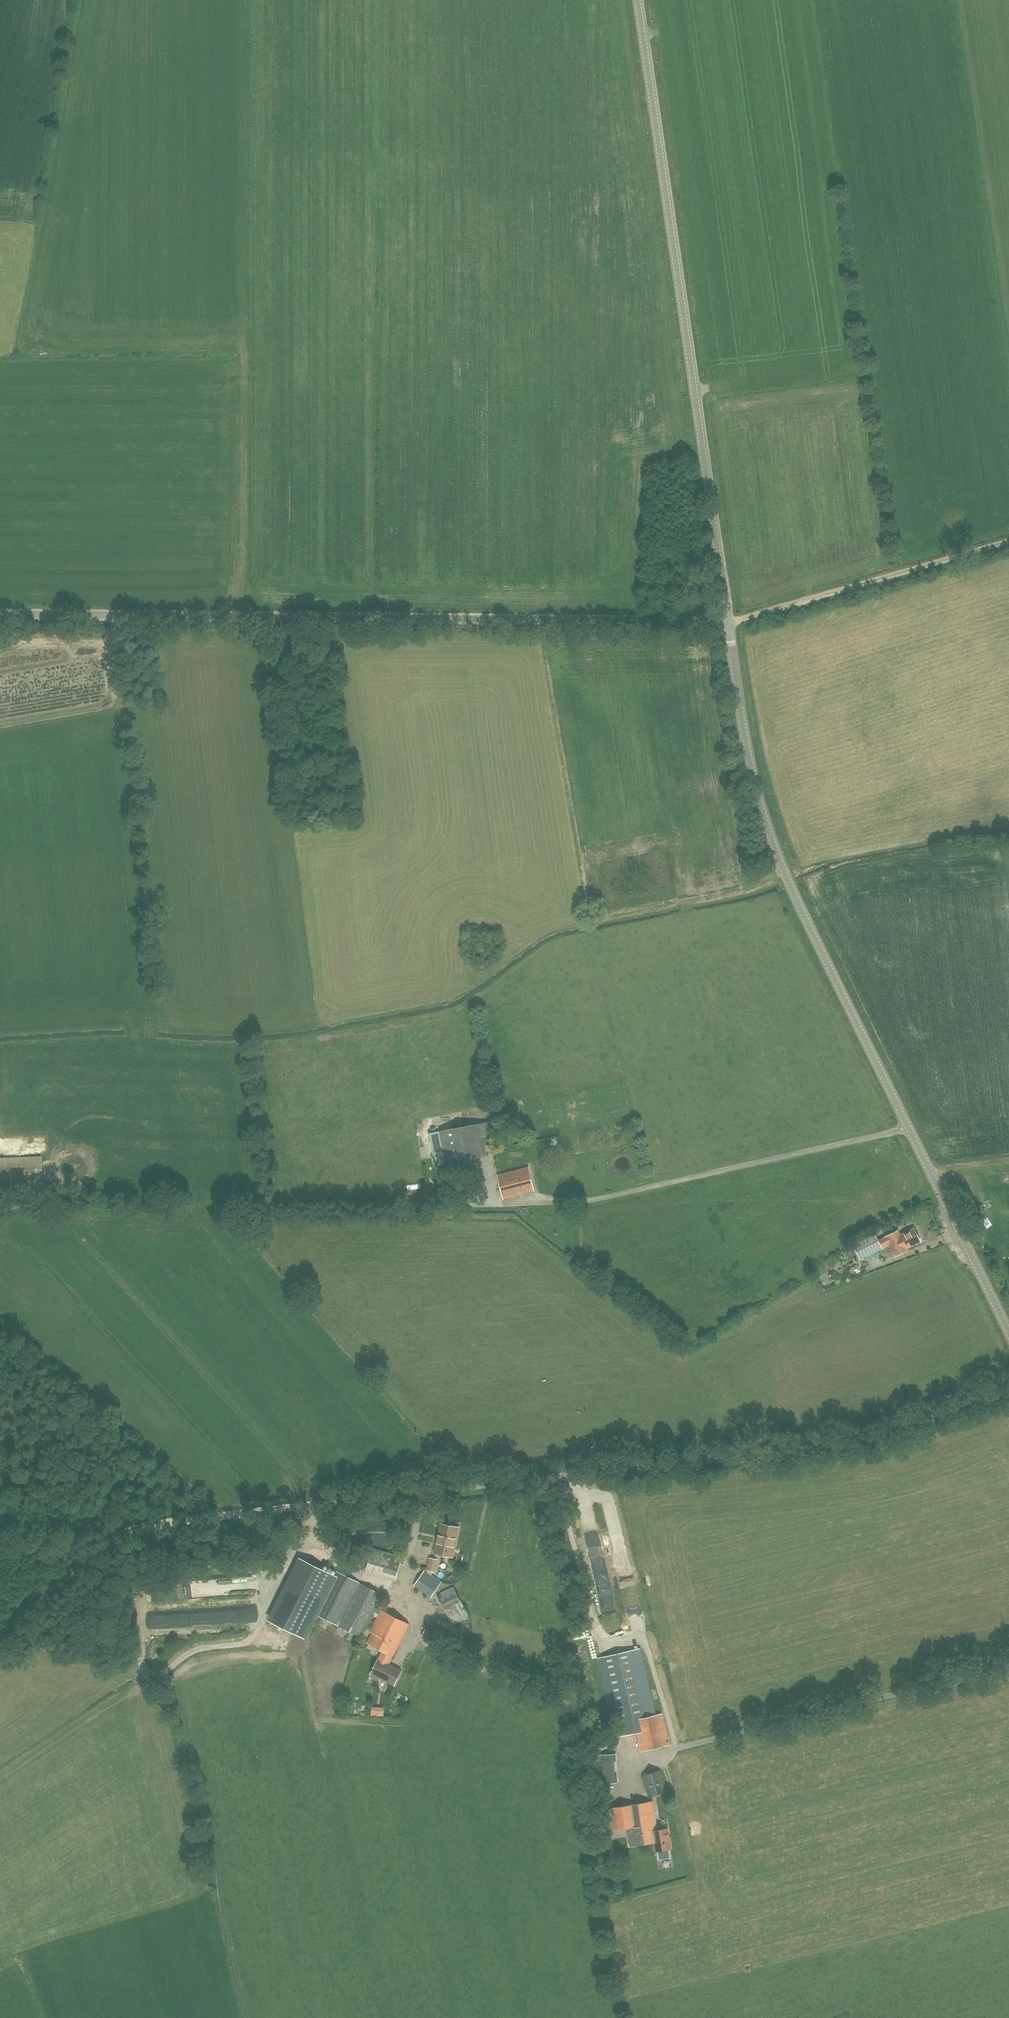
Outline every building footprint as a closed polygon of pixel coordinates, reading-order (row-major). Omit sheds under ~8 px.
[(909,840),(917,837),(915,832),(907,835),(909,840)] [(490,1122),(430,1133),(436,1165),(438,1175),(449,1173),(447,1163),(486,1156),(485,1146),(495,1144),(490,1122)] [(0,1159),(0,1183),(42,1181),(41,1157),(0,1159)] [(503,1198),(534,1191),(529,1167),(498,1175),(503,1198)] [(541,1235),(549,1236),(551,1228),(543,1226),(541,1235)] [(882,1248),(889,1245),(895,1256),(908,1250),(907,1248),(921,1241),(914,1228),(901,1235),(899,1230),(879,1240),(882,1248)] [(882,1248),(879,1240),(875,1234),(853,1245),(861,1259),(882,1248)] [(596,1523),(589,1524),(590,1539),(598,1539),(596,1523)] [(441,1524),(435,1553),(452,1557),(459,1528),(441,1524)] [(624,1537),(616,1539),(619,1551),(627,1550),(624,1537)] [(402,1558),(373,1549),(367,1568),(396,1577),(402,1558)] [(624,1592),(635,1590),(629,1553),(616,1555),(617,1563),(619,1563),(620,1573),(621,1573),(624,1592)] [(432,1557),(427,1569),(435,1572),(440,1560),(432,1557)] [(425,1571),(415,1586),(431,1597),(441,1582),(425,1571)] [(362,1637),(366,1630),(377,1609),(383,1595),(337,1572),(316,1614),(362,1637)] [(445,1609),(461,1601),(454,1587),(437,1595),(445,1609)] [(377,1609),(366,1630),(372,1633),(367,1643),(383,1651),(371,1674),(380,1679),(381,1678),(394,1685),(401,1671),(389,1664),(409,1624),(381,1610),(381,1611),(377,1609)] [(642,1751),(670,1745),(663,1713),(656,1715),(640,1649),(598,1658),(617,1737),(637,1732),(642,1751)] [(642,1776),(649,1797),(668,1792),(661,1770),(642,1776)] [(670,1849),(671,1849),(667,1829),(657,1831),(653,1801),(608,1808),(611,1830),(627,1828),(630,1846),(654,1842),(656,1851),(657,1851),(658,1860),(671,1858),(670,1849)] [(601,1854),(614,1852),(612,1839),(598,1842),(601,1854)]
